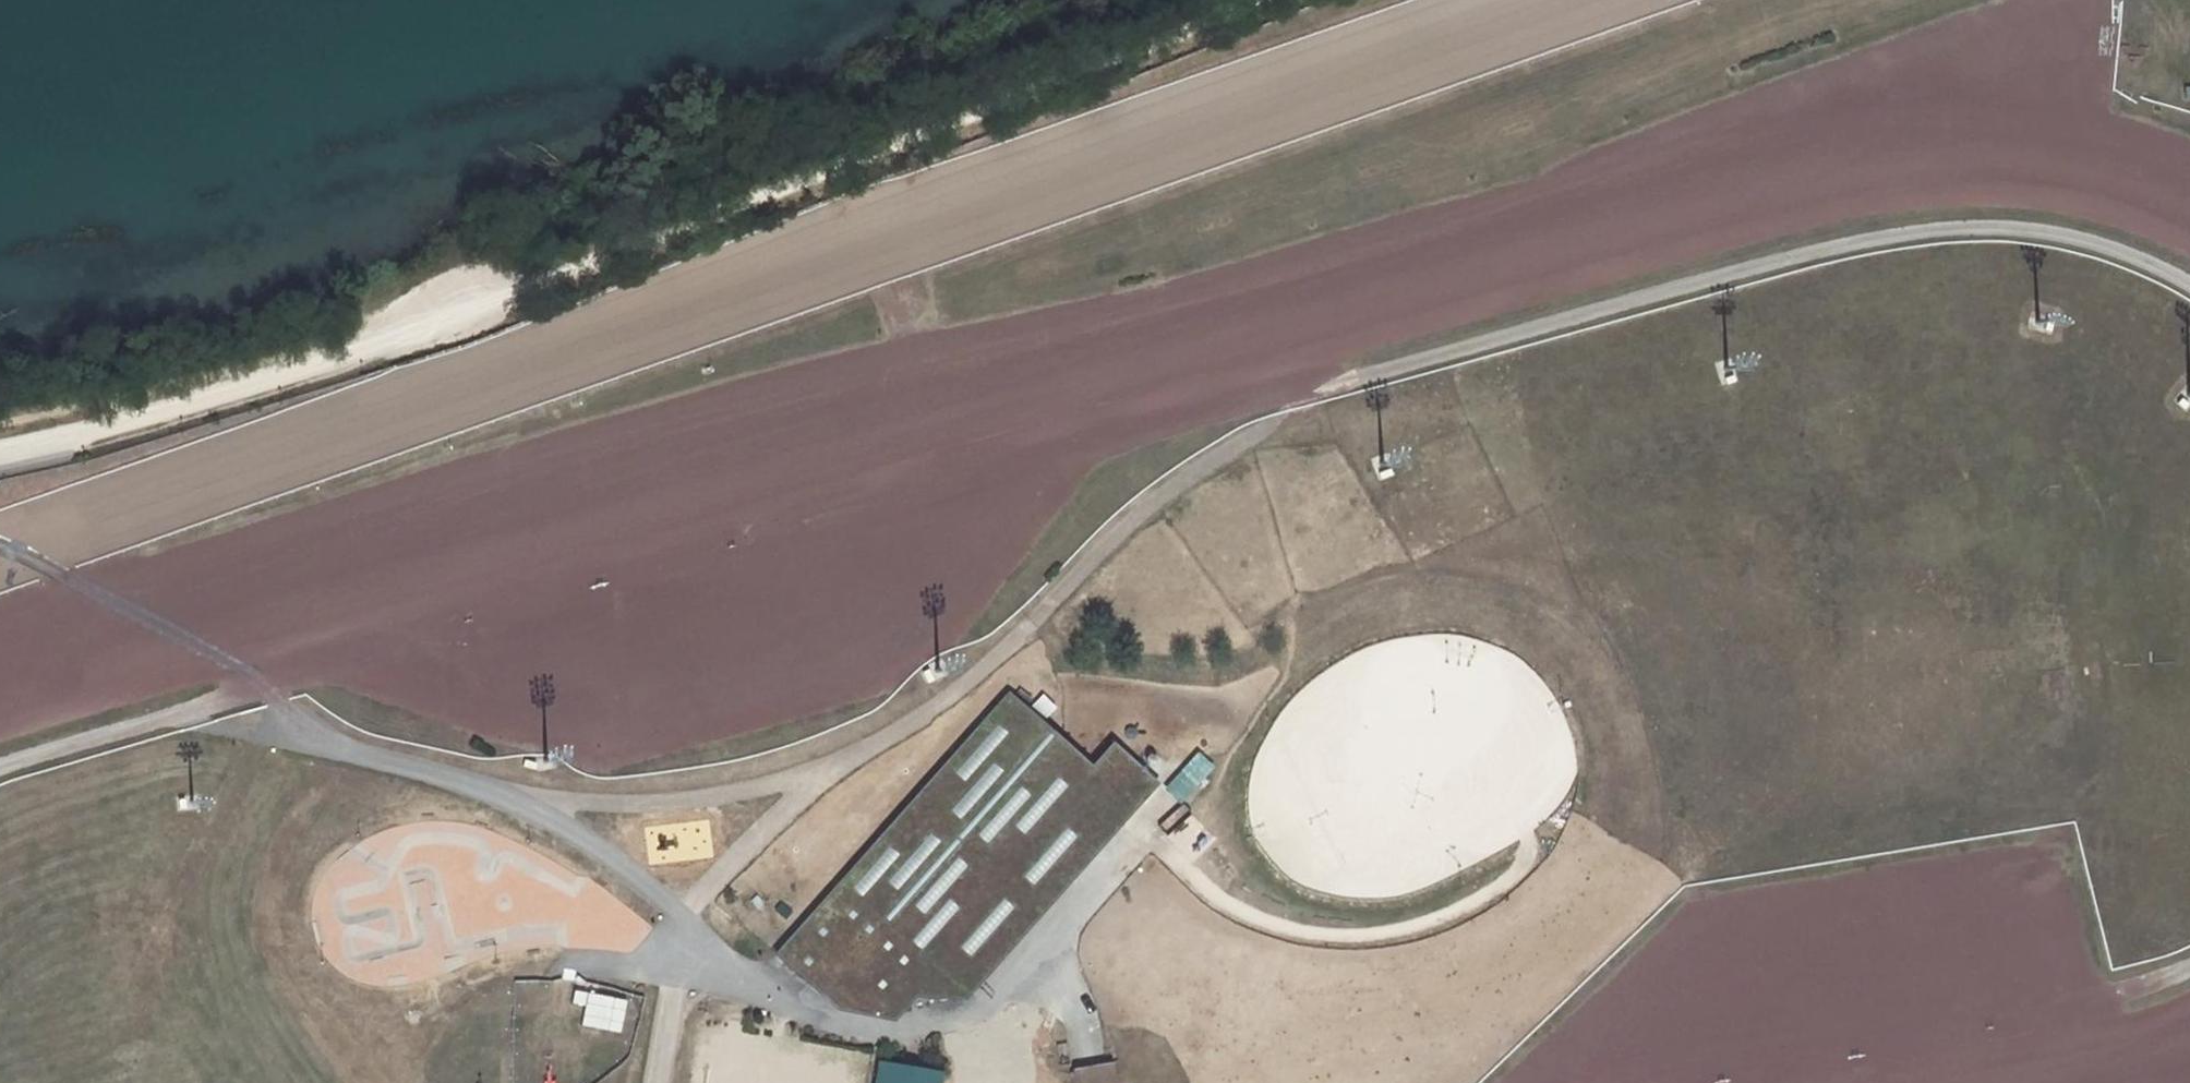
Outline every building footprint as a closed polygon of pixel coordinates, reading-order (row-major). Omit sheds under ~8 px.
[(1010,694),(778,956),(813,987),(884,1008),(920,967),(944,988),(965,990),(1152,780),(1113,746),(1093,769),(1060,739),(1010,694)] [(1203,753),(1167,787),(1182,803),(1218,769),(1203,753)] [(1279,889),(1376,895),(1428,881),(1399,879),(1394,862),(1361,860),(1361,873),(1348,826),(1337,829),(1314,828),(1312,819),(1293,818),(1287,819),(1259,818),(1279,889)] [(758,895),(751,901),(760,911),(767,905),(758,895)] [(784,899),(775,909),(787,920),(796,910),(784,899)] [(877,1058),(873,1082),(943,1082),(945,1070),(877,1058)]
